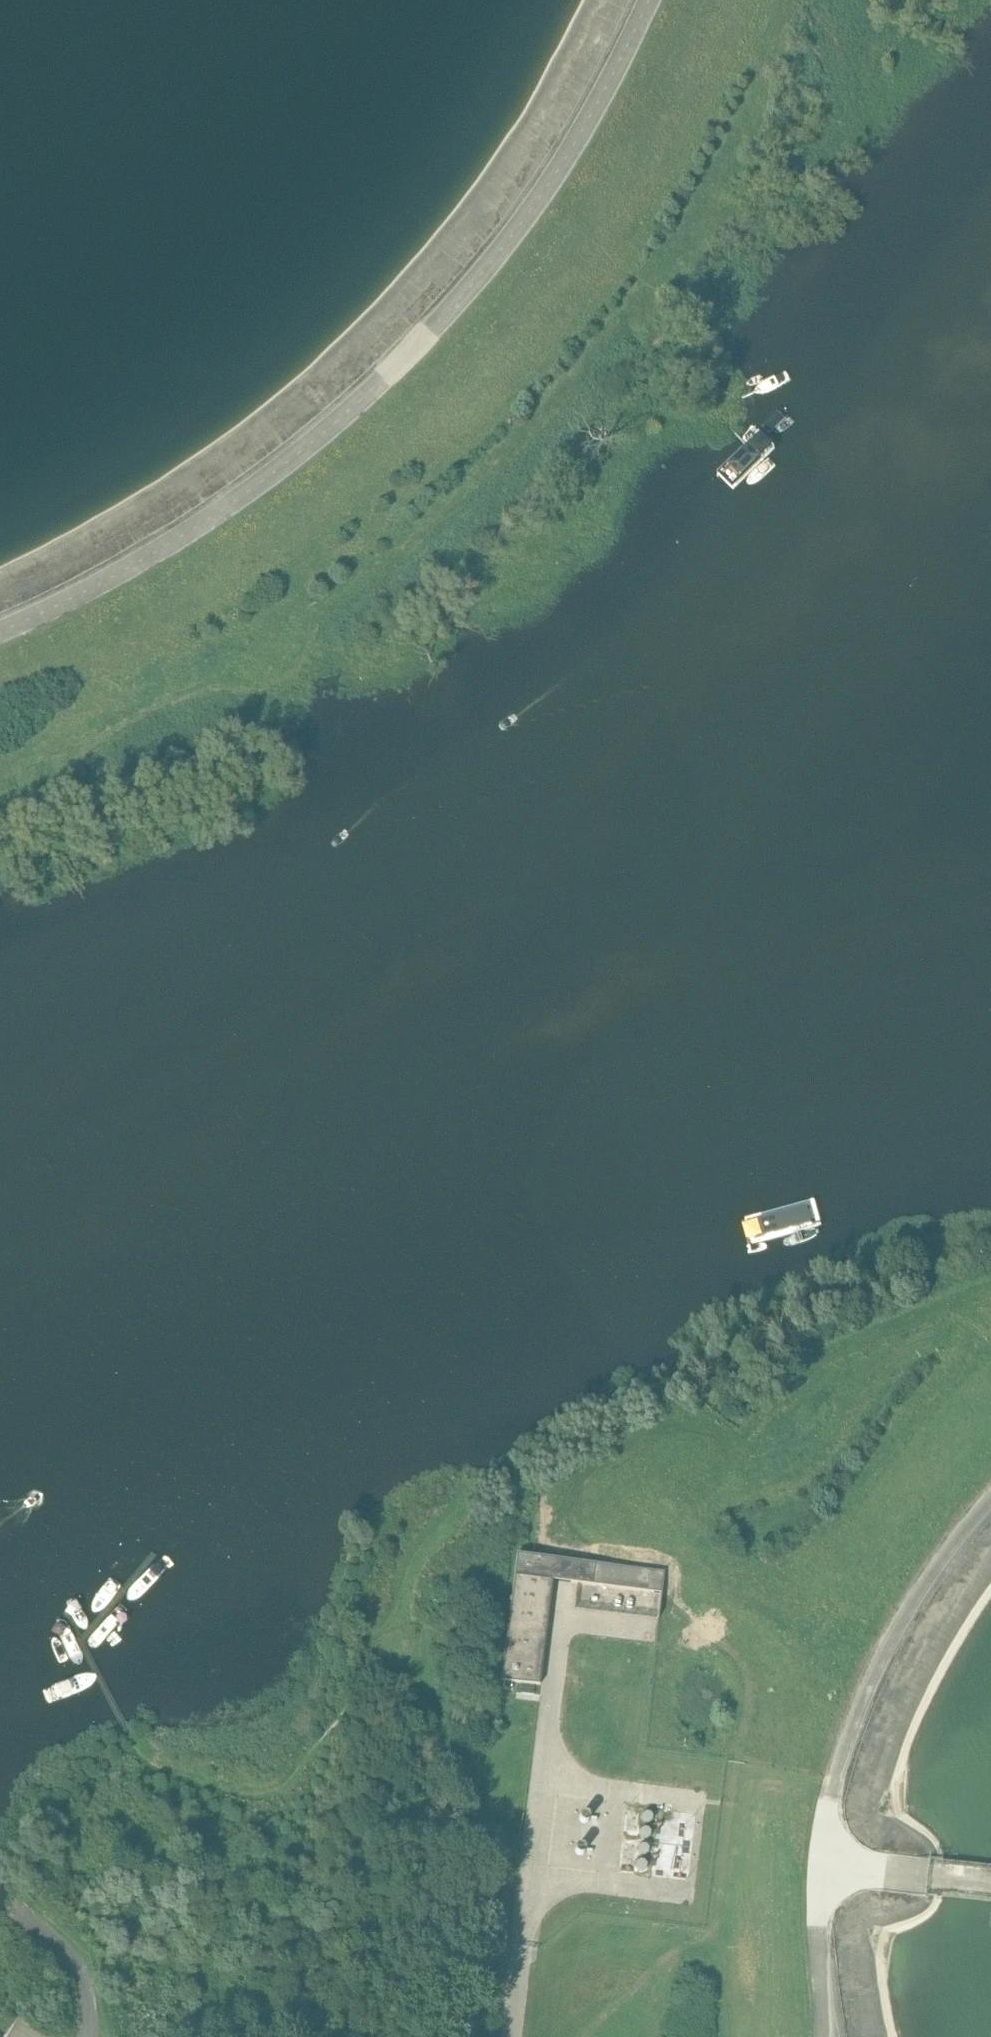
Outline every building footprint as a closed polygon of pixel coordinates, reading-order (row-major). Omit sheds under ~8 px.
[(502,1680),(540,1685),(553,1581),(661,1594),(664,1573),(518,1555),(502,1680)]
